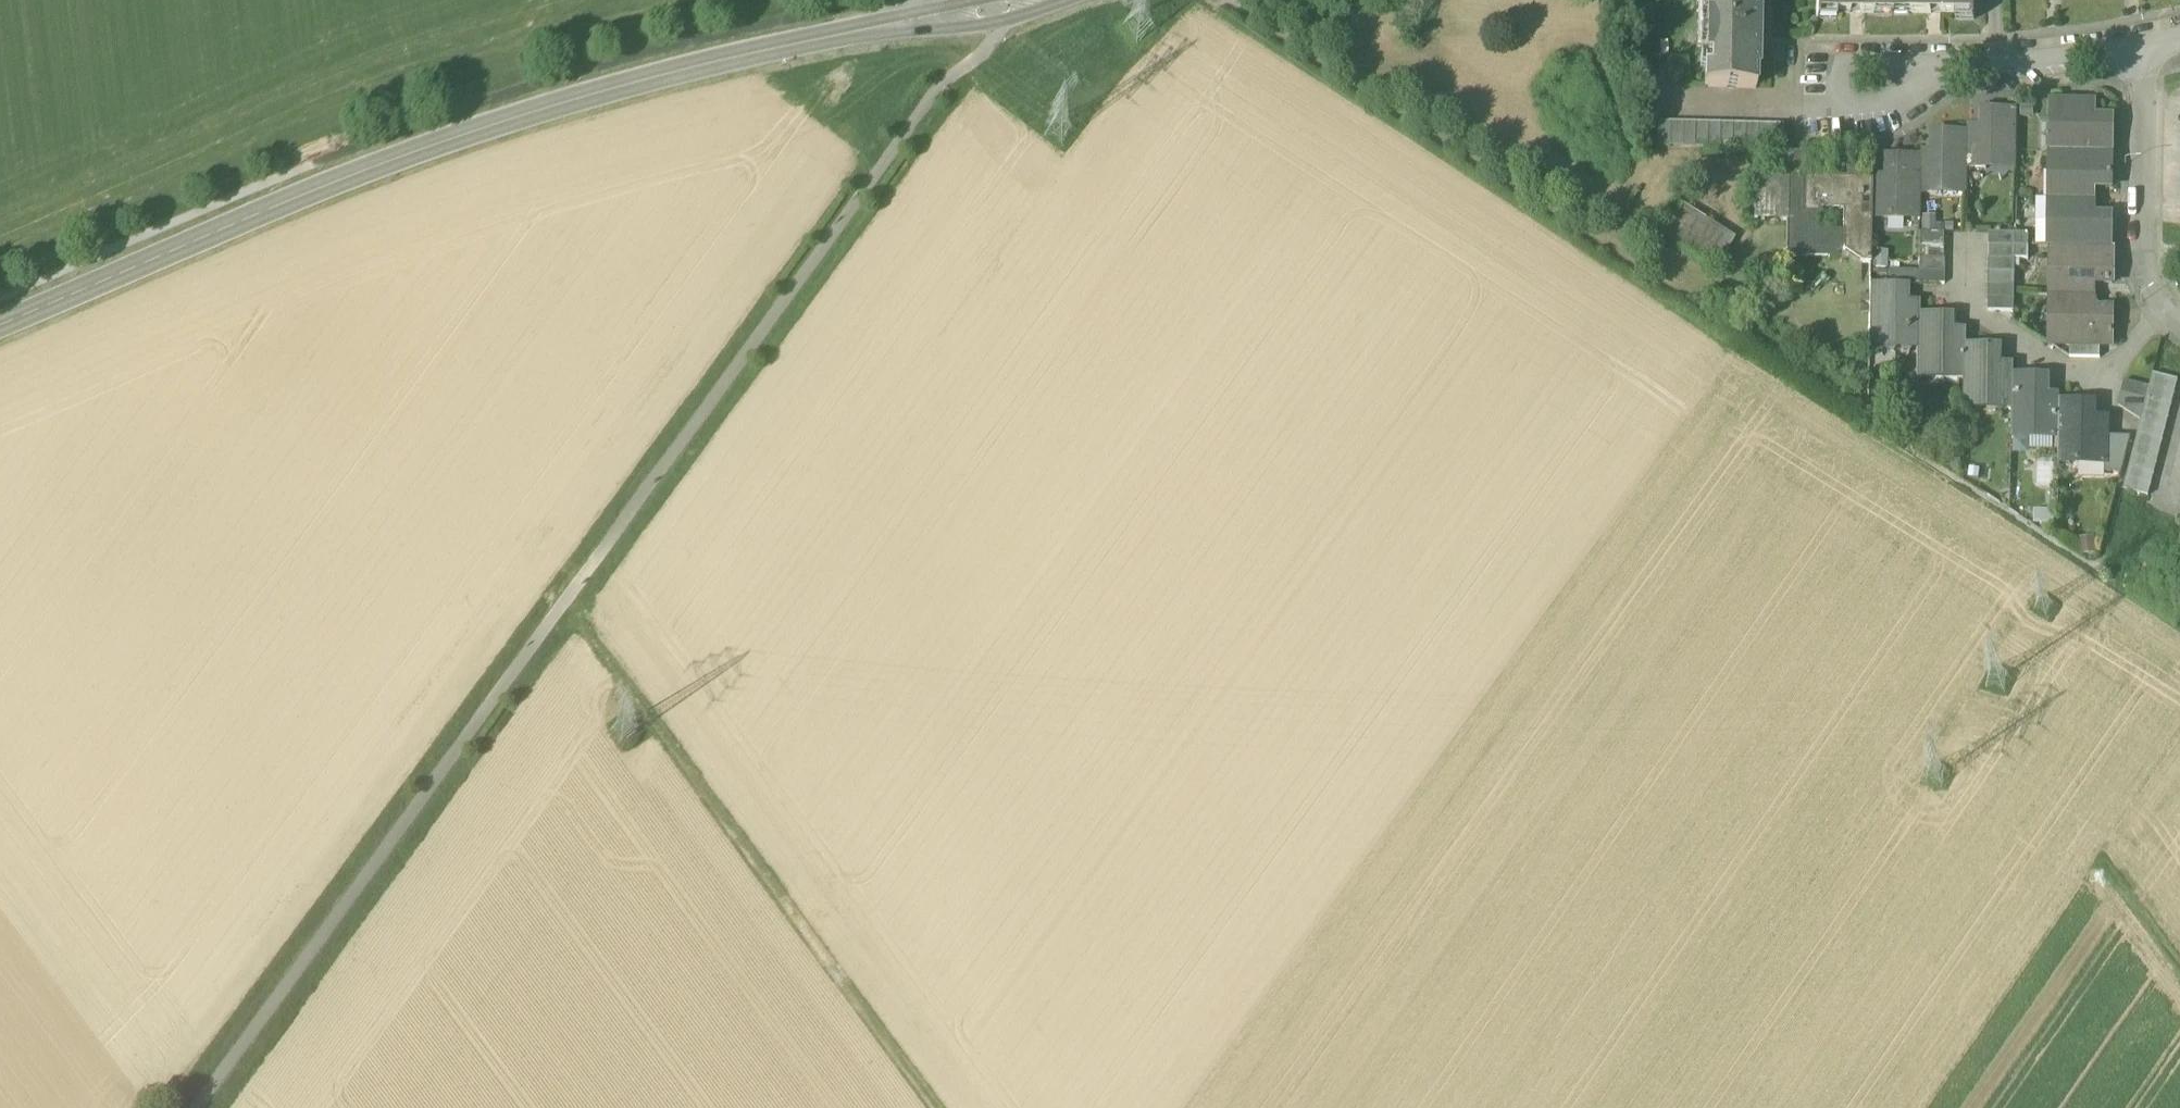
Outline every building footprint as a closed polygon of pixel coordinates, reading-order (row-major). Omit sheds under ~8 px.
[(1712,18),(1706,18),(1705,32),(1712,32),(1711,45),(1705,45),(1705,58),(1711,58),(1711,70),(1705,70),(1704,88),(1727,88),(1727,85),(1733,85),(1733,89),(1756,89),(1756,73),(1758,73),(1759,55),(1757,55),(1757,47),(1759,47),(1759,34),(1757,34),(1757,29),(1759,29),(1760,11),(1757,11),(1758,0),(1712,0),(1712,18)] [(1975,16),(1975,0),(1817,0),(1816,14),(1975,16)] [(2064,138),(2064,153),(2111,154),(2112,119),(2094,119),(2087,118),(2088,105),(2052,104),(2051,124),(2057,124),(2057,138),(2064,138)] [(1982,134),(1969,134),(1968,170),(1986,170),(1986,165),(2001,165),(2001,159),(2017,159),(2017,152),(2018,110),(1982,109),(1982,126),(1982,134)] [(1657,148),(1670,148),(1670,123),(1658,123),(1657,148)] [(1670,148),(1682,148),(1683,123),(1670,123),(1670,148)] [(1682,148),(1695,149),(1695,123),(1683,123),(1682,148)] [(1695,149),(1707,149),(1708,123),(1695,123),(1695,149)] [(1707,149),(1720,149),(1720,124),(1708,123),(1707,149)] [(1720,149),(1732,149),(1733,124),(1720,124),(1720,149)] [(1732,149),(1745,149),(1745,124),(1733,124),(1732,149)] [(1745,149),(1757,150),(1758,124),(1745,124),(1745,149)] [(1757,150),(1770,150),(1770,125),(1758,124),(1757,150)] [(2057,124),(2051,124),(2050,153),(2064,153),(2064,138),(2057,138),(2057,124)] [(1770,150),(1782,150),(1783,125),(1770,125),(1770,150)] [(1969,126),(1969,134),(1982,134),(1982,126),(1969,126)] [(1933,158),(1920,158),(1920,194),(1938,194),(1938,189),(1953,189),(1953,183),(1968,183),(1968,170),(1969,134),(1934,133),(1933,152),(1933,158)] [(1787,153),(1787,177),(1801,178),(1805,178),(1805,152),(1787,153)] [(2057,175),(2056,200),(2086,201),(2086,188),(2094,188),(2111,188),(2111,177),(2111,173),(2111,154),(2064,153),(2050,153),(2050,174),(2057,175)] [(1885,182),(1872,182),(1871,218),(1903,219),(1904,207),(1919,207),(1920,194),(1920,158),(1885,157),(1885,176),(1885,182)] [(1986,165),(1986,170),(2017,171),(2017,159),(2001,159),(2001,165),(1986,165)] [(1754,221),(1787,221),(1787,205),(1788,178),(1755,177),(1754,221)] [(1787,205),(1800,205),(1801,178),(1787,177),(1788,178),(1787,205)] [(1801,178),(1800,205),(1800,217),(1818,217),(1819,217),(1819,211),(1843,211),(1842,232),(1842,250),(1862,263),(1871,263),(1871,218),(1872,182),(1872,179),(1805,178),(1801,178)] [(1938,189),(1938,194),(1967,195),(1968,183),(1953,183),(1953,189),(1938,189)] [(2062,248),(2065,249),(2109,249),(2110,215),(2093,214),(2089,214),(2090,201),(2086,201),(2056,200),(2049,200),(2049,223),(2060,233),(2062,233),(2062,248)] [(1657,232),(1719,271),(1728,257),(1721,252),(1729,239),(1675,205),(1657,232)] [(1842,250),(1842,232),(1818,232),(1818,217),(1800,217),(1800,205),(1787,205),(1787,221),(1786,259),(1829,259),(1842,250)] [(1904,207),(1903,219),(1919,219),(1919,207),(1904,207)] [(1921,216),(1921,233),(1937,233),(1936,215),(1921,216)] [(2051,248),(2062,248),(2062,233),(2060,233),(2049,223),(2048,248),(2051,248)] [(1919,233),(1919,245),(1945,246),(1945,233),(1937,233),(1921,233),(1919,233)] [(1989,234),(1989,247),(2028,248),(2029,235),(1989,234)] [(1944,259),(1945,246),(1919,245),(1919,246),(1918,258),(1944,259)] [(1989,247),(1989,260),(2015,261),(2015,260),(2028,261),(2028,248),(1989,247)] [(2051,248),(2051,276),(2059,276),(2059,267),(2065,262),(2065,249),(2062,248),(2051,248)] [(2051,276),(2051,296),(2088,297),(2088,284),(2095,284),(2112,284),(2113,249),(2109,249),(2065,249),(2065,262),(2059,267),(2059,276),(2051,276)] [(1888,251),(1873,251),(1873,271),(1888,271),(1888,251)] [(1944,272),(1944,259),(1918,258),(1918,259),(1918,272),(1944,272)] [(1989,260),(1989,273),(2015,274),(2015,261),(1989,260)] [(1914,284),(1914,271),(1888,271),(1887,286),(1905,286),(1914,284)] [(1944,285),(1944,272),(1918,272),(1914,271),(1914,284),(1944,285)] [(1989,273),(1988,286),(2015,287),(2015,274),(1989,273)] [(1912,347),(1917,347),(1918,316),(1918,311),(1905,311),(1905,302),(1905,286),(1887,286),(1870,285),(1870,295),(1869,319),(1869,328),(1869,333),(1885,334),(1885,337),(1895,347),(1899,347),(1901,352),(1909,352),(1912,348),(1912,347)] [(1988,286),(1988,299),(2014,300),(2014,295),(2015,287),(1988,286)] [(1869,319),(1870,295),(1858,294),(1857,318),(1869,319)] [(2087,310),(2088,297),(2051,296),(2051,308),(2056,314),(2051,319),(2063,332),(2063,345),(2070,345),(2100,346),(2111,346),(2111,335),(2112,335),(2113,332),(2111,332),(2112,310),(2099,310),(2087,310)] [(2099,310),(2095,297),(2088,297),(2087,310),(2099,310)] [(2014,313),(2014,300),(1988,299),(1988,312),(2014,313)] [(1905,311),(1918,311),(1918,302),(1905,302),(1905,311)] [(1953,316),(1918,316),(1917,347),(1917,359),(1917,364),(1932,364),(1932,366),(1942,377),(1965,378),(1965,346),(1965,338),(1952,337),(1952,329),(1953,316)] [(2063,332),(2051,319),(2050,345),(2063,345),(2063,332)] [(1966,331),(1952,329),(1952,337),(1965,338),(1966,331)] [(1885,334),(1869,333),(1869,346),(1895,347),(1885,337),(1885,334)] [(2070,358),(2100,359),(2100,346),(2070,345),(2070,358)] [(1990,347),(1965,346),(1965,378),(1964,389),(1964,394),(1980,395),(1979,397),(1988,406),(1993,401),(2000,408),(2012,408),(2013,377),(2013,372),(2000,372),(2000,363),(2000,348),(1990,348),(1990,347)] [(2013,365),(2000,363),(2000,372),(2013,372),(2013,365)] [(1932,364),(1917,364),(1917,376),(1942,377),(1932,366),(1932,364)] [(2153,375),(2150,387),(2174,393),(2177,381),(2153,375)] [(2047,378),(2013,377),(2012,408),(2012,419),(2012,424),(2027,424),(2027,438),(2059,439),(2060,403),(2060,401),(2059,401),(2047,401),(2047,394),(2047,378)] [(2150,387),(2147,398),(2171,404),(2174,393),(2150,387)] [(1979,397),(1980,395),(1964,394),(1964,406),(2000,408),(1993,401),(1988,406),(1979,397)] [(2118,407),(2141,421),(2144,410),(2147,400),(2121,394),(2118,407)] [(2147,400),(2144,410),(2169,416),(2171,404),(2147,398),(2147,400)] [(2094,404),(2060,403),(2059,439),(2059,464),(2105,465),(2107,465),(2107,438),(2107,427),(2094,427),(2094,419),(2094,404)] [(2144,410),(2141,421),(2166,427),(2169,416),(2144,410)] [(2107,419),(2094,419),(2094,427),(2107,427),(2107,419)] [(2141,421),(2138,433),(2163,439),(2166,427),(2141,421)] [(2011,438),(2027,438),(2027,424),(2012,424),(2011,438)] [(2138,433),(2136,444),(2160,450),(2163,439),(2138,433)] [(2130,439),(2107,438),(2107,465),(2105,465),(2105,474),(2121,474),(2130,439)] [(2136,444),(2133,456),(2157,462),(2160,450),(2136,444)] [(2133,456),(2130,467),(2154,473),(2157,462),(2133,456)] [(2130,467),(2127,479),(2151,485),(2154,473),(2130,467)] [(2127,479),(2124,490),(2148,496),(2151,485),(2127,479)]
